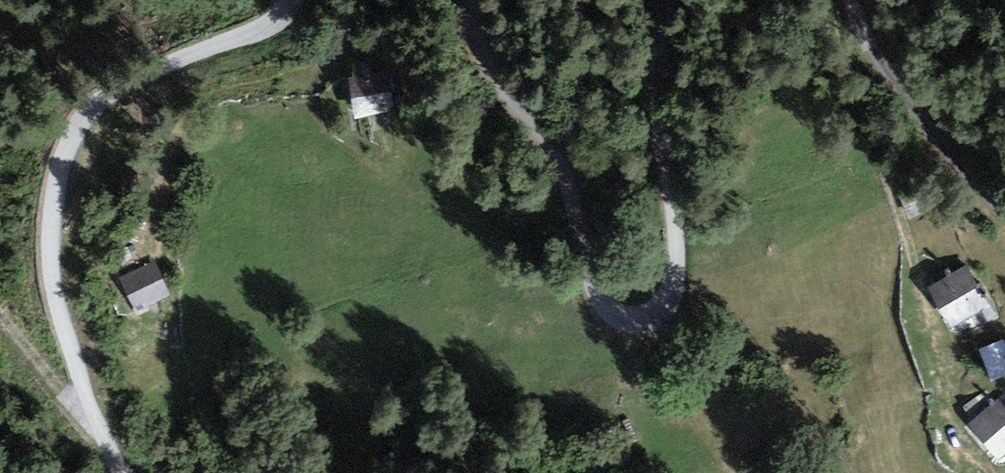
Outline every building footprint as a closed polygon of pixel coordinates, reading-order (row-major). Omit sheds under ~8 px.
[(389,63),(352,65),(354,116),(391,114),(389,63)] [(154,264),(116,276),(129,313),(166,300),(154,264)] [(991,310),(966,266),(933,284),(958,328),(991,310)] [(1001,397),(971,421),(1002,459),(1004,456),(1004,401),(1001,397)]
